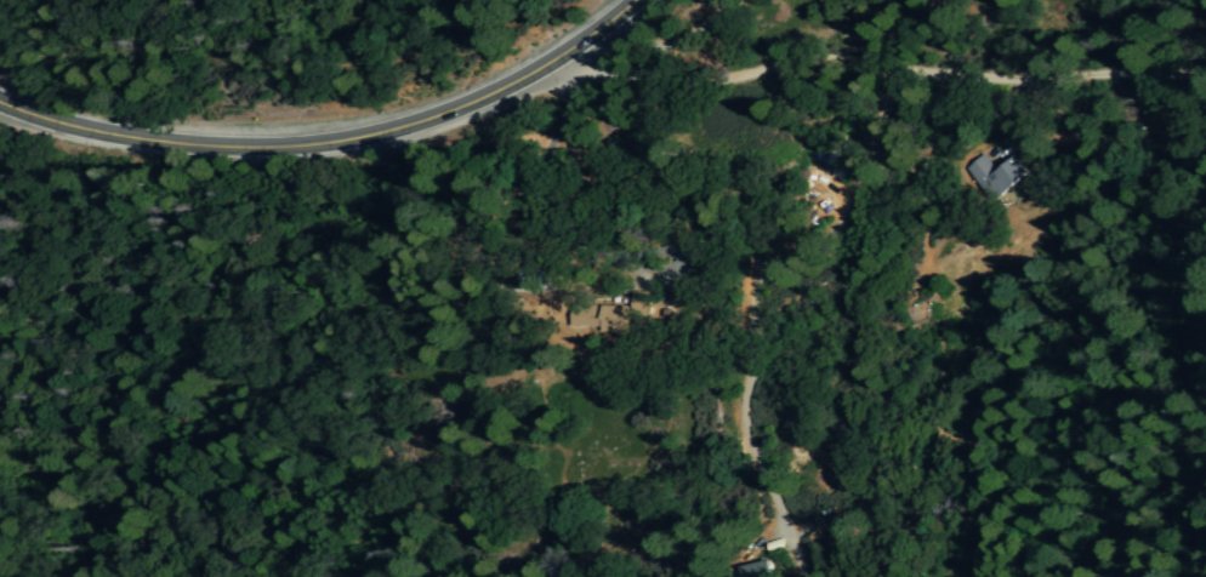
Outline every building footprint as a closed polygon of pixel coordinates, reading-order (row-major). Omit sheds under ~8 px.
[(966,167),(991,203),(1030,175),(1017,157),(997,172),(984,154),(966,167)] [(776,562),(747,566),(749,576),(778,576),(776,562)]
